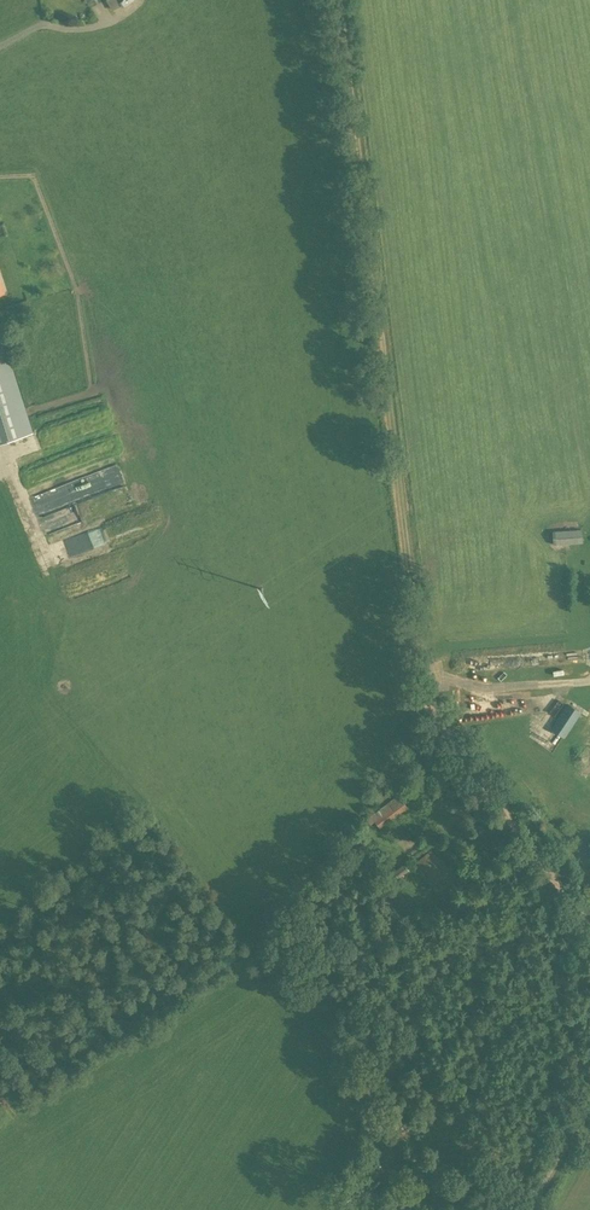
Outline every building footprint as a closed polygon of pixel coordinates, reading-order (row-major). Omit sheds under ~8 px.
[(112,9),(120,5),(117,0),(107,0),(112,9)] [(21,402),(0,336),(0,443),(32,433),(22,401),(21,402)] [(125,486),(115,490),(122,505),(132,501),(125,486)] [(120,523),(105,527),(109,540),(123,536),(120,523)] [(552,545),(582,543),(581,530),(552,531),(552,545)] [(564,738),(581,712),(567,703),(550,729),(564,738)] [(379,829),(407,808),(398,795),(370,816),(379,829)] [(398,879),(408,871),(403,864),(393,872),(398,879)]
